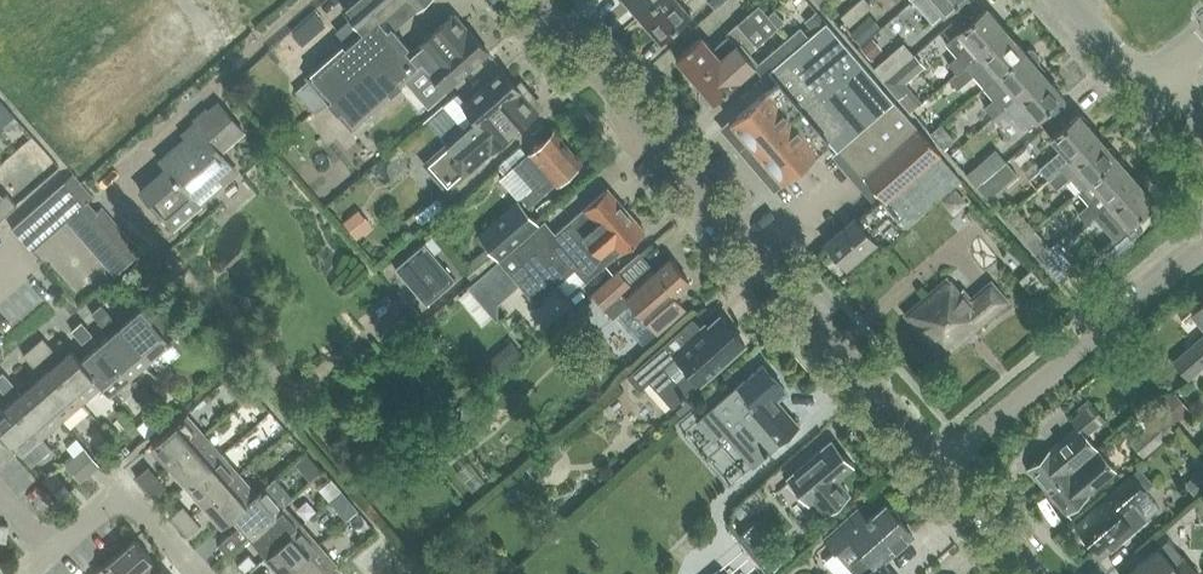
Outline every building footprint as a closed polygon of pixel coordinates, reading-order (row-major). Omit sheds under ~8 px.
[(325,99),(398,35),(393,30),(427,0),(353,0),(344,8),(353,19),(337,32),(346,42),(306,77),(325,99)] [(639,16),(658,0),(625,0),(639,16)] [(639,16),(660,40),(691,13),(679,0),(658,0),(639,16)] [(715,8),(725,0),(708,0),(715,8)] [(853,7),(861,16),(872,6),(867,0),(861,0),(853,7)] [(912,2),(931,24),(959,0),(915,0),(912,2)] [(676,58),(695,80),(769,16),(759,4),(726,33),(728,35),(713,48),(702,36),(676,58)] [(861,16),(853,7),(843,16),(850,25),(861,16)] [(950,64),(957,72),(1007,29),(988,8),(946,45),(957,57),(950,64)] [(769,16),(695,80),(703,89),(700,92),(699,96),(706,104),(710,104),(713,101),(714,102),(756,65),(746,54),(778,26),(784,20),(775,10),(769,16)] [(804,20),(814,32),(826,22),(816,10),(804,20)] [(412,51),(398,35),(325,99),(352,130),(403,86),(414,99),(432,83),(442,94),(489,53),(468,29),(466,30),(454,16),(412,51)] [(755,151),(756,152),(780,132),(861,62),(826,22),(814,32),(768,72),(777,82),(731,122),(732,123),(731,130),(749,151),(755,151)] [(851,34),(860,44),(870,35),(860,25),(851,34)] [(786,57),(809,37),(801,27),(777,47),(786,57)] [(974,76),(984,88),(1026,52),(1007,29),(957,72),(950,78),(959,88),(974,76)] [(861,48),(870,59),(881,49),(872,39),(861,48)] [(882,62),(875,67),(886,79),(915,54),(905,43),(882,62)] [(986,107),(994,117),(1045,73),(1036,63),(1040,60),(1040,56),(1034,49),(1029,49),(1026,52),(984,88),(994,99),(986,107)] [(924,65),(915,54),(886,79),(900,96),(910,88),(905,82),(924,65)] [(827,160),(830,158),(895,101),(861,62),(780,132),(756,152),(757,153),(757,159),(774,180),(781,181),(782,182),(818,150),(827,160)] [(425,165),(447,189),(491,150),(510,134),(512,135),(516,132),(538,112),(501,70),(462,104),(454,95),(443,104),(465,129),(425,165)] [(1045,73),(994,117),(1003,127),(1014,118),(1024,130),(1064,95),(1045,73)] [(830,158),(871,206),(882,218),(886,214),(895,224),(901,219),(907,226),(962,178),(940,154),(927,138),(895,101),(830,158)] [(199,206),(195,203),(221,181),(216,176),(229,165),(217,151),(240,132),(241,131),(217,103),(184,132),(182,134),(185,138),(159,161),(166,169),(141,191),(173,229),(199,206)] [(1041,171),(1050,181),(1100,137),(1096,132),(1096,131),(1081,115),(1054,139),(1064,151),(1041,171)] [(15,117),(4,127),(8,131),(19,122),(15,117)] [(930,133),(944,149),(955,139),(941,124),(930,133)] [(531,151),(514,165),(533,187),(517,201),(525,210),(556,182),(581,161),(556,132),(555,131),(554,132),(531,151)] [(1070,179),(1081,192),(1119,159),(1100,137),(1050,181),(1058,190),(1070,179)] [(969,174),(979,185),(1007,161),(998,149),(969,174)] [(1087,223),(1093,218),(1137,180),(1119,159),(1081,192),(1078,194),(1088,206),(1079,214),(1087,223)] [(1007,161),(979,185),(991,199),(1019,174),(1007,161)] [(91,199),(72,177),(17,225),(12,230),(17,235),(32,252),(60,227),(66,222),(114,275),(139,253),(98,207),(95,210),(88,202),(91,199)] [(1137,180),(1093,218),(1102,228),(1119,213),(1130,226),(1157,202),(1137,180)] [(545,222),(501,262),(537,303),(576,269),(588,281),(621,252),(623,253),(646,232),(608,189),(556,234),(545,222)] [(943,202),(952,212),(956,212),(967,202),(956,190),(943,202)] [(15,205),(6,194),(3,198),(0,194),(0,218),(15,205)] [(488,247),(498,259),(537,225),(517,201),(477,235),(488,247)] [(855,217),(826,243),(847,266),(876,240),(868,231),(881,219),(882,218),(871,206),(870,207),(856,218),(855,217)] [(1016,209),(1006,217),(1025,238),(1035,230),(1016,209)] [(357,213),(344,224),(358,240),(370,229),(357,213)] [(1044,260),(1054,252),(1035,230),(1025,238),(1044,260)] [(426,305),(456,280),(424,243),(395,269),(426,305)] [(488,247),(462,269),(473,281),(498,259),(488,247)] [(1044,260),(1063,282),(1079,269),(1059,247),(1054,252),(1044,260)] [(620,276),(599,294),(617,314),(631,301),(636,307),(658,332),(663,327),(685,309),(673,296),(690,281),(670,259),(651,276),(648,272),(630,287),(620,276)] [(1019,280),(1030,293),(1042,282),(1030,270),(1019,280)] [(905,314),(943,357),(1009,301),(991,280),(971,298),(963,289),(960,291),(947,277),(905,314)] [(134,314),(120,326),(151,361),(172,343),(169,341),(183,325),(158,296),(151,301),(150,300),(134,314)] [(1190,311),(1202,326),(1202,300),(1190,311)] [(93,312),(103,323),(112,316),(102,304),(93,312)] [(639,391),(649,382),(671,407),(744,344),(720,316),(704,331),(692,318),(627,376),(639,391)] [(402,320),(391,329),(398,336),(408,327),(402,320)] [(72,329),(83,341),(92,333),(82,321),(72,329)] [(120,326),(100,343),(131,378),(151,361),(120,326)] [(43,335),(32,345),(43,357),(54,348),(43,335)] [(1202,366),(1202,335),(1173,361),(1188,379),(1202,366)] [(100,343),(81,359),(103,385),(101,386),(110,396),(131,378),(100,343)] [(43,357),(32,345),(24,352),(34,364),(43,357)] [(72,350),(52,368),(82,403),(101,386),(103,385),(81,359),(72,350)] [(501,351),(486,364),(496,376),(515,360),(508,351),(501,351)] [(1116,358),(1104,368),(1112,376),(1123,366),(1116,358)] [(785,389),(763,364),(709,411),(698,421),(716,441),(725,433),(753,465),(778,444),(799,425),(775,397),(785,389)] [(52,368),(32,385),(62,420),(82,403),(52,368)] [(4,391),(14,382),(3,370),(0,373),(0,387),(4,391)] [(237,373),(227,382),(243,401),(254,391),(237,373)] [(32,385),(12,402),(42,437),(62,420),(32,385)] [(1139,391),(1134,396),(1135,403),(1142,405),(1148,401),(1146,394),(1139,391)] [(1169,399),(1159,408),(1173,424),(1183,416),(1169,399)] [(1068,419),(1082,435),(1103,418),(1089,401),(1068,419)] [(0,412),(0,430),(22,455),(32,466),(52,449),(42,437),(12,402),(0,412)] [(462,406),(459,426),(485,429),(487,409),(462,406)] [(156,411),(137,427),(147,438),(166,422),(156,411)] [(152,444),(170,465),(205,434),(187,414),(152,444)] [(1129,441),(1142,456),(1172,430),(1158,415),(1129,441)] [(1045,453),(1027,468),(1045,490),(1094,448),(1087,439),(1083,435),(1082,435),(1075,427),(1058,441),(1045,453)] [(170,465),(187,485),(223,454),(205,434),(170,465)] [(842,455),(831,442),(790,477),(811,503),(815,500),(826,514),(850,494),(838,480),(852,467),(850,465),(849,460),(845,456),(842,455)] [(1094,448),(1045,490),(1064,512),(1086,494),(1085,493),(1095,485),(1113,470),(1094,448)] [(99,468),(84,449),(63,465),(78,485),(99,468)] [(548,451),(525,471),(535,482),(558,462),(548,451)] [(187,485),(205,505),(240,474),(223,454),(187,485)] [(315,461),(303,472),(311,481),(323,470),(315,461)] [(136,477),(145,487),(158,476),(149,466),(136,477)] [(1104,498),(1074,524),(1097,551),(1104,546),(1110,552),(1147,521),(1133,504),(1146,493),(1144,491),(1153,483),(1139,467),(1130,475),(1104,497),(1104,498)] [(53,470),(43,478),(54,491),(64,483),(53,470)] [(223,525),(232,517),(258,494),(257,493),(240,474),(205,505),(223,525)] [(158,476),(145,487),(153,496),(165,485),(158,476)] [(232,517),(250,536),(285,505),(267,485),(257,493),(258,494),(232,517)] [(340,490),(329,501),(335,507),(346,497),(345,495),(340,490)] [(250,536),(267,556),(302,525),(285,505),(250,536)] [(856,573),(894,573),(883,562),(912,535),(898,519),(900,514),(893,507),(888,508),(886,505),(861,528),(850,517),(825,539),(836,551),(856,573)] [(171,517),(180,527),(192,516),(184,506),(171,517)] [(192,516),(180,527),(187,536),(200,525),(192,516)] [(7,542),(8,525),(0,524),(0,541),(7,542)] [(282,573),(286,573),(320,544),(302,525),(267,556),(282,573)] [(241,526),(219,545),(228,554),(249,536),(241,526)] [(738,539),(767,573),(782,560),(753,526),(738,539)] [(95,573),(96,573),(136,573),(144,567),(153,559),(135,538),(128,544),(100,569),(95,573)] [(1182,557),(1167,540),(1158,548),(1157,547),(1126,573),(1197,573),(1182,557)] [(286,573),(327,573),(338,565),(320,544),(286,573)] [(244,573),(248,573),(258,565),(249,555),(237,565),(244,573)]
